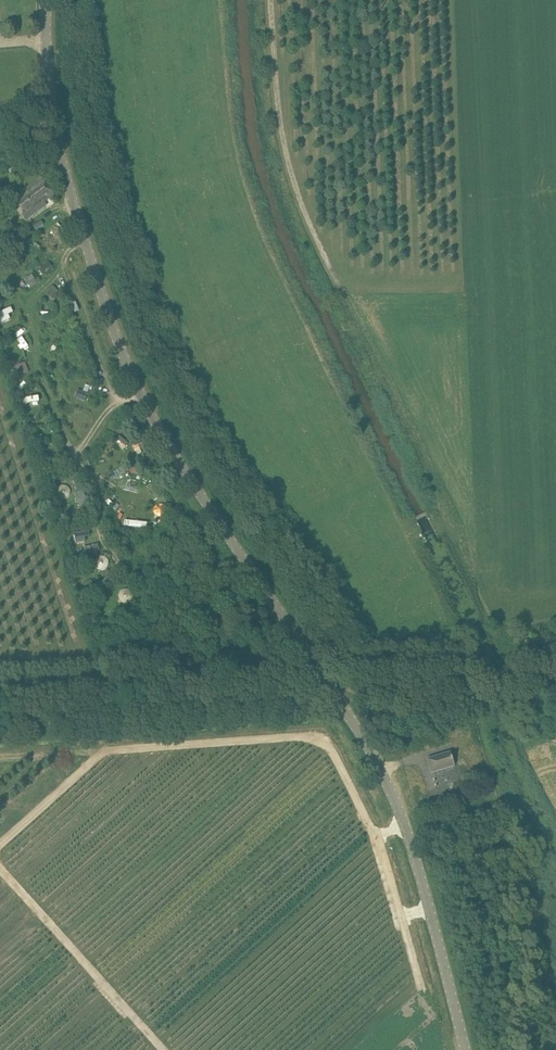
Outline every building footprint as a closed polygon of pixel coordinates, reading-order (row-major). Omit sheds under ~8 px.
[(41,177),(33,183),(10,200),(25,220),(47,204),(45,202),(54,194),(41,177)] [(53,286),(47,292),(55,299),(60,294),(53,286)] [(23,339),(14,339),(15,351),(23,350),(23,339)] [(13,367),(15,373),(17,376),(29,372),(25,363),(13,367)] [(80,391),(78,399),(85,401),(87,393),(80,391)] [(157,481),(151,483),(159,498),(165,495),(157,481)] [(66,484),(57,488),(62,500),(71,496),(66,484)] [(155,517),(166,515),(165,504),(154,505),(155,517)] [(99,586),(97,574),(83,577),(86,589),(99,586)] [(123,602),(132,599),(128,589),(120,592),(123,602)] [(432,772),(455,765),(451,752),(428,759),(432,772)]
